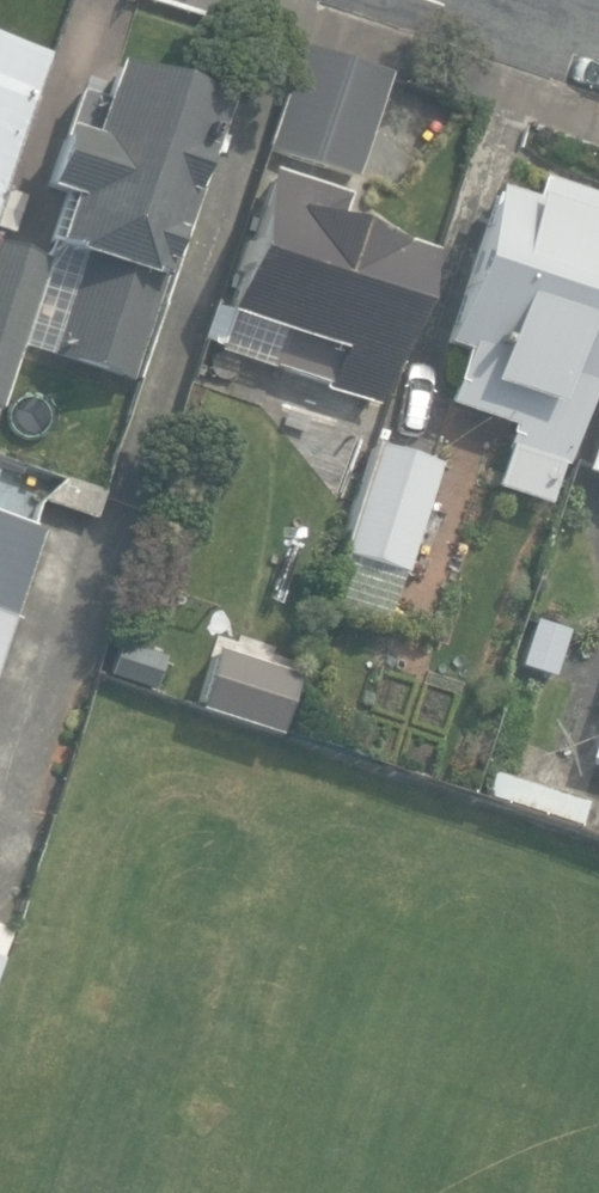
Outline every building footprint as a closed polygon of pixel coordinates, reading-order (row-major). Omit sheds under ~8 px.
[(43,53),(0,40),(0,198),(43,53)] [(269,152),(357,180),(391,74),(303,46),(269,152)] [(50,358),(130,385),(131,382),(224,102),(113,65),(102,98),(80,91),(66,135),(61,133),(42,189),(70,199),(54,247),(70,252),(69,255),(83,259),(50,358)] [(380,407),(427,258),(364,237),(367,227),(340,218),(348,193),(271,169),(227,309),(212,305),(201,339),(219,345),(216,354),(275,372),(276,369),(327,386),(326,390),(380,407)] [(546,505),(560,463),(564,464),(598,360),(598,225),(598,221),(598,197),(535,175),(526,201),(491,189),(439,345),(459,352),(448,385),(452,386),(446,404),(509,426),(488,486),(546,505)] [(1,412),(50,262),(0,246),(0,411),(1,412)] [(583,471),(598,477),(598,424),(583,471)] [(340,556),(404,576),(438,466),(375,446),(340,556)] [(41,505),(95,520),(104,492),(65,481),(41,505)] [(41,531),(0,517),(0,653),(41,531)] [(519,668),(553,679),(569,632),(534,621),(519,668)] [(135,683),(142,654),(103,644),(96,673),(135,683)] [(201,718),(279,741),(293,692),(215,669),(201,718)] [(598,768),(598,723),(586,764),(598,768)] [(484,799),(579,828),(586,804),(491,774),(484,799)] [(11,927),(0,923),(0,960),(11,927)]
